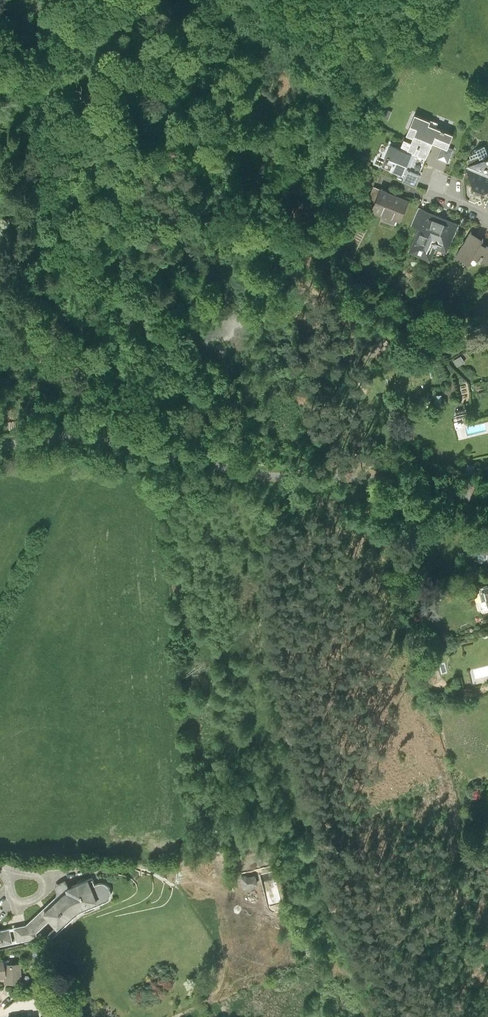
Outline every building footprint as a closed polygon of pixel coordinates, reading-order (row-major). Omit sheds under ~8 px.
[(415,136),(409,151),(427,158),(433,142),(443,146),(448,148),(449,146),(454,134),(429,125),(431,121),(416,115),(408,134),(415,136)] [(390,146),(387,153),(391,155),(388,162),(393,164),(390,170),(402,175),(411,155),(390,146)] [(449,146),(448,148),(443,146),(438,157),(449,162),(454,149),(449,146)] [(479,194),(487,190),(487,159),(468,167),(479,194)] [(409,201),(381,189),(372,212),(382,215),(382,214),(401,221),(409,201)] [(459,224),(421,208),(414,225),(421,228),(412,252),(431,260),(436,247),(447,252),(459,224)] [(472,232),(458,257),(470,264),(474,256),(487,263),(487,247),(482,244),(484,239),(472,232)] [(456,366),(469,361),(466,354),(454,359),(456,366)] [(474,464),(471,475),(479,477),(481,466),(474,464)] [(465,535),(464,552),(487,554),(487,562),(487,536),(465,535)] [(450,580),(453,592),(463,590),(460,578),(450,580)] [(479,586),(483,599),(487,598),(487,584),(479,586)] [(471,666),(472,678),(487,676),(487,664),(471,666)] [(260,874),(246,877),(248,885),(249,885),(250,887),(254,886),(253,884),(262,882),(260,874)] [(27,925),(14,927),(17,941),(37,936),(36,931),(51,918),(58,926),(76,908),(96,899),(98,901),(100,901),(105,898),(109,895),(109,893),(106,884),(103,882),(99,883),(96,884),(93,877),(68,887),(68,885),(64,888),(60,891),(61,892),(27,925)] [(13,942),(9,928),(0,931),(0,945),(13,942)] [(21,980),(21,962),(6,964),(6,959),(0,960),(0,975),(6,974),(6,981),(21,980)] [(55,994),(42,996),(44,1011),(57,1009),(55,994)]
